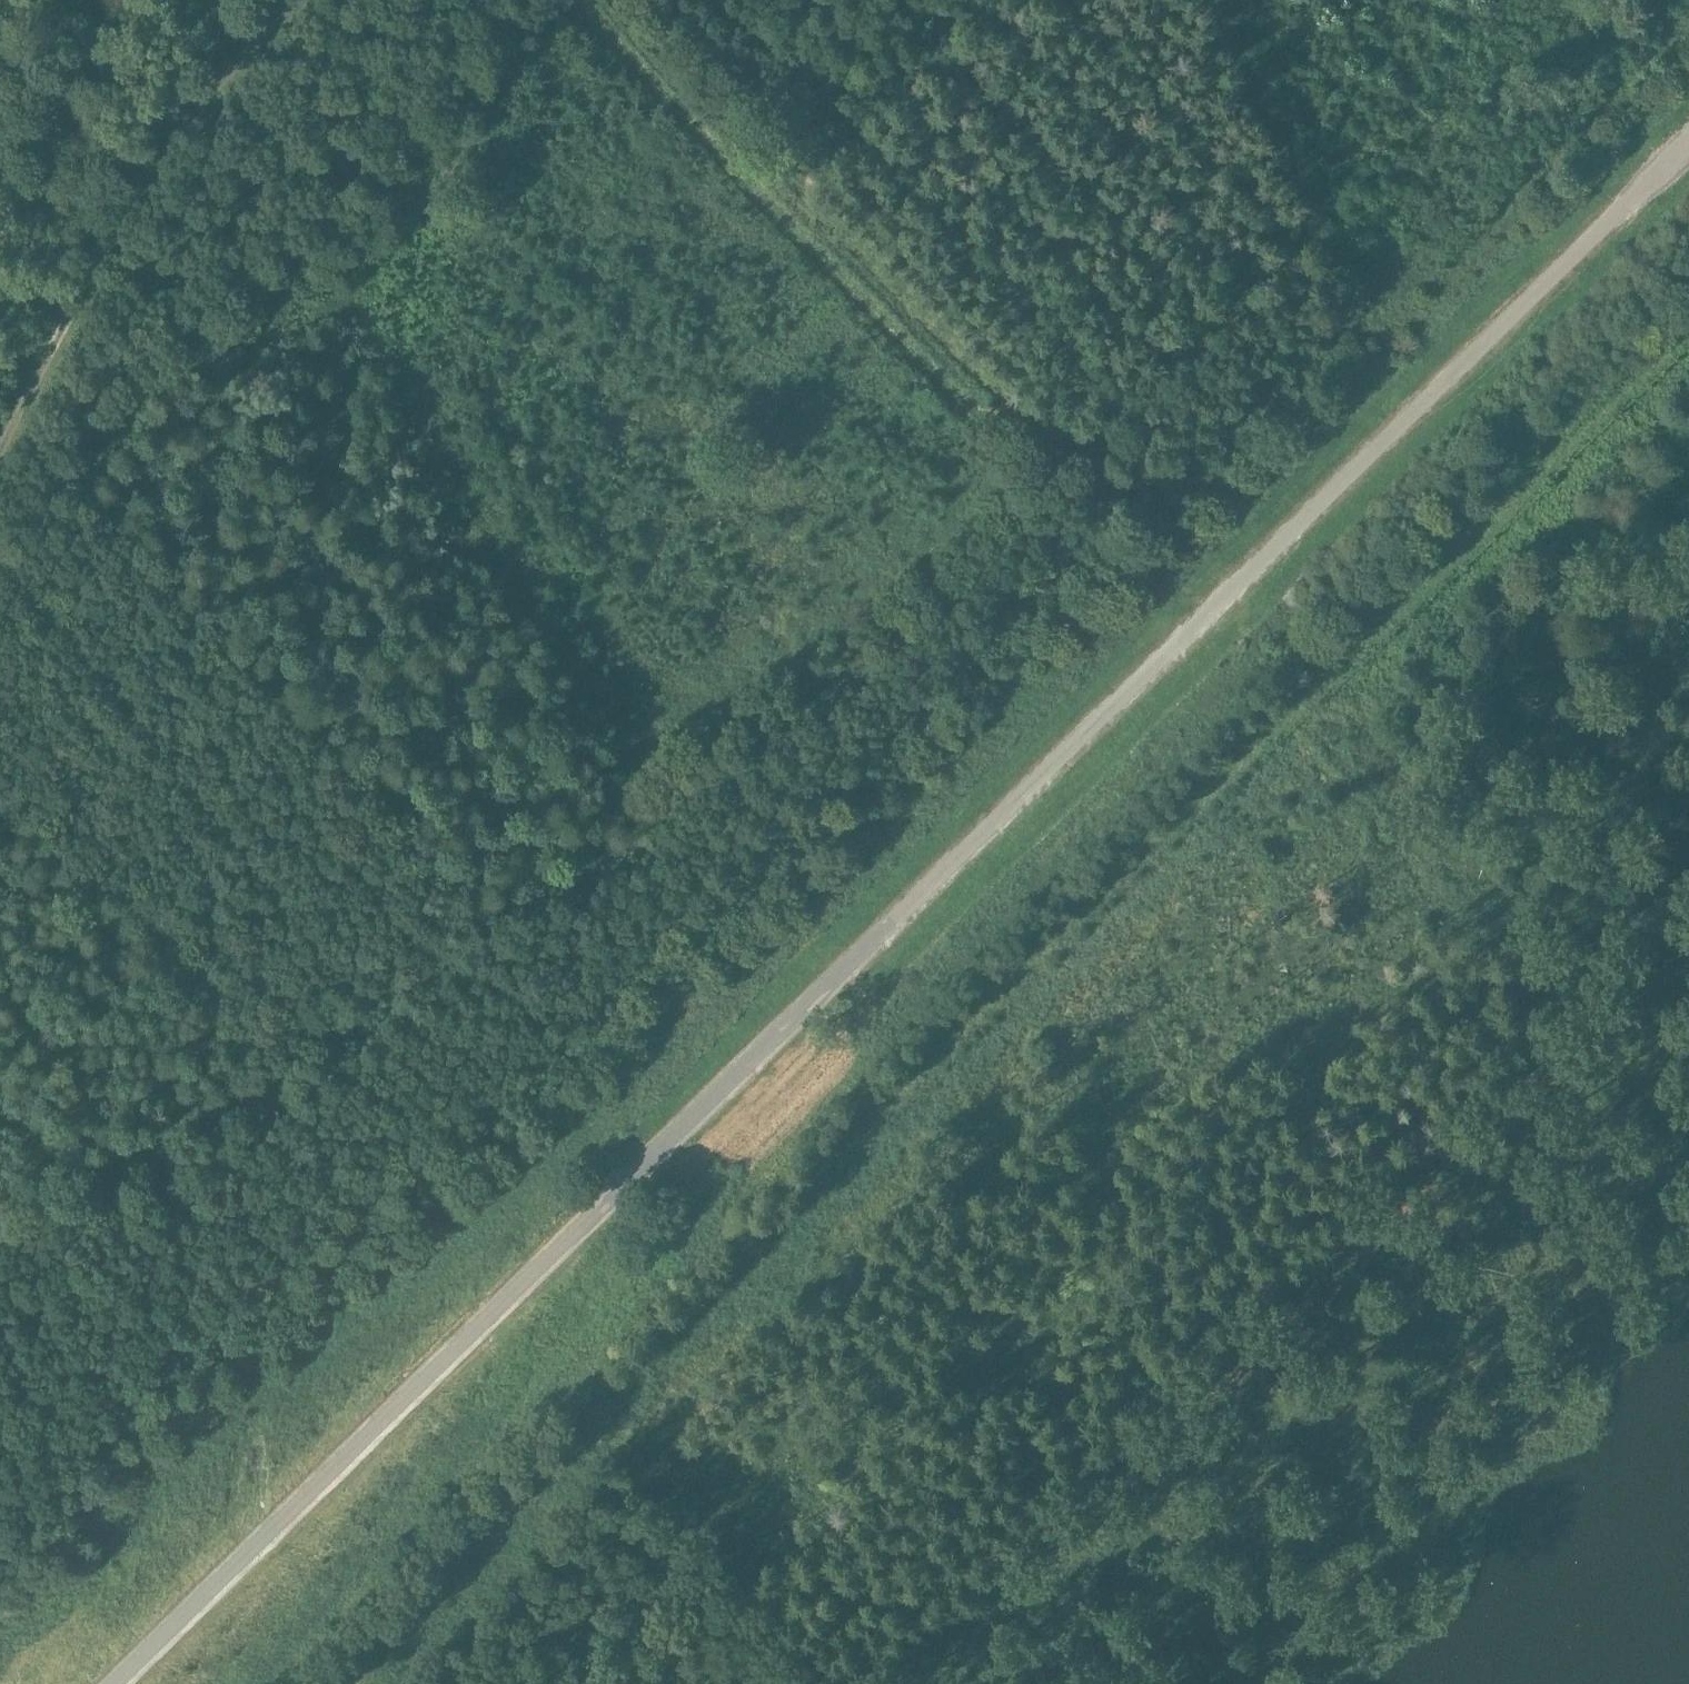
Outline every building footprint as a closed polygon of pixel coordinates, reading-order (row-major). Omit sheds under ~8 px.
[(674,1151),(674,1164),(689,1164),(689,1151),(674,1151)]
